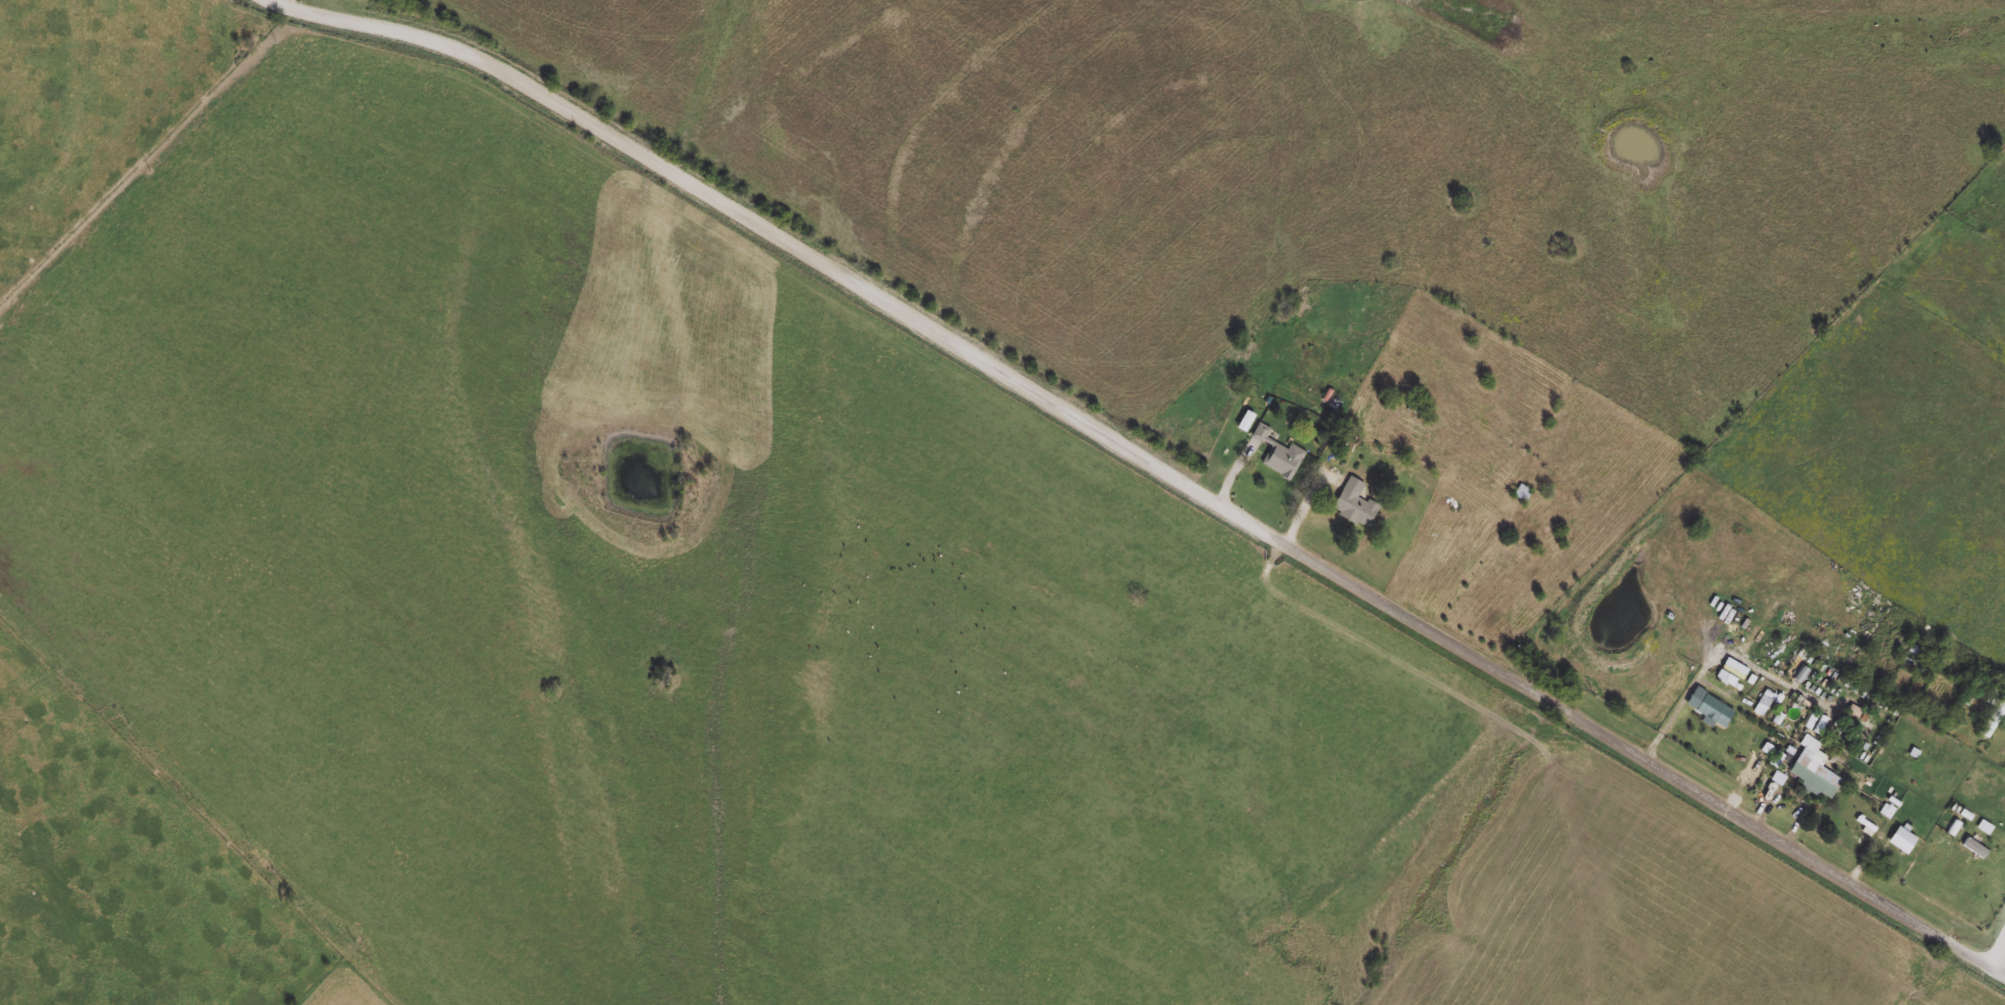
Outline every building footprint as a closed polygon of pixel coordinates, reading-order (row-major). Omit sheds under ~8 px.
[(1291,480),(1306,452),(1290,444),(1288,448),(1269,438),(1273,431),(1259,424),(1251,438),(1270,448),(1261,465),(1291,480)] [(1368,529),(1380,506),(1359,496),(1365,484),(1349,476),(1332,511),(1368,529)] [(1524,502),(1531,492),(1520,484),(1513,495),(1524,502)] [(1901,664),(1918,671),(1927,652),(1910,644),(1901,664)] [(1686,704),(1724,729),(1735,712),(1697,687),(1686,704)] [(1753,711),(1762,717),(1776,695),(1766,689),(1753,711)] [(1990,739),(2004,711),(2004,693),(2003,692),(1981,735),(1990,739)] [(1789,772),(1833,798),(1845,778),(1812,759),(1821,744),(1805,735),(1799,745),(1804,748),(1789,772)] [(1984,858),(1989,851),(1967,837),(1962,844),(1984,858)]
